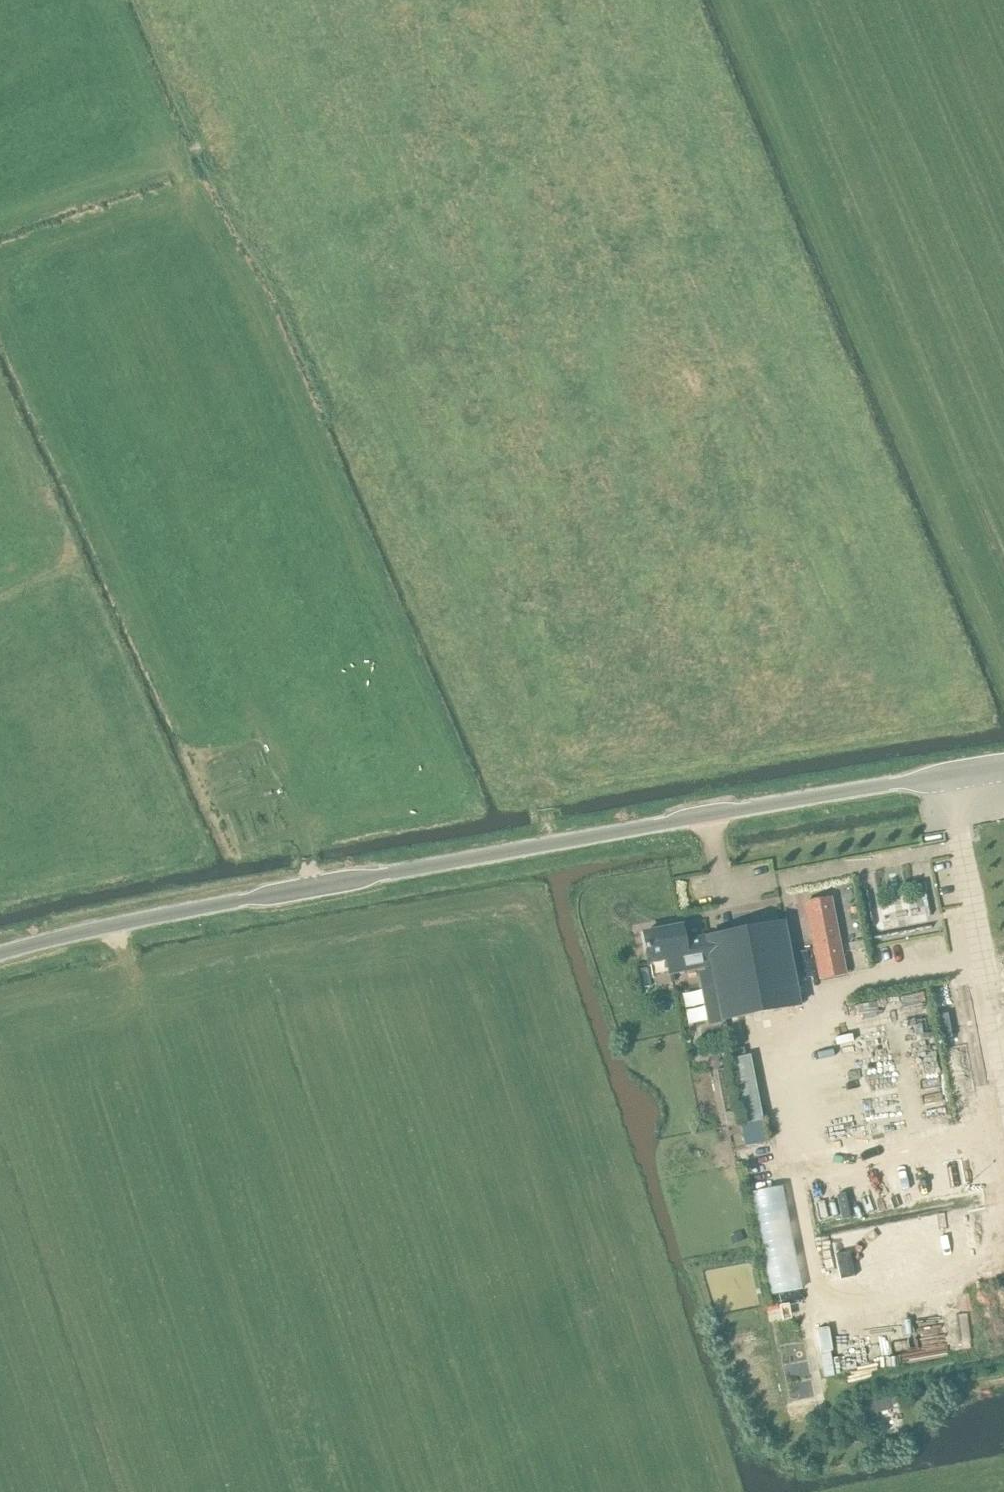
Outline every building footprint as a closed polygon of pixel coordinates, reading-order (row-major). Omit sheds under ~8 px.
[(846,973),(834,917),(830,897),(805,902),(820,979),(846,973)] [(645,946),(646,949),(648,962),(665,959),(669,976),(708,967),(718,1020),(763,1011),(800,1004),(784,922),(705,938),(706,941),(685,946),(681,926),(644,934),(646,946),(645,946)] [(948,1013),(936,1015),(941,1040),(953,1037),(948,1013)] [(927,1122),(950,1118),(941,1068),(918,1071),(927,1122)] [(745,1123),(741,1124),(745,1146),(767,1142),(763,1120),(745,1123)] [(741,1231),(729,1235),(733,1245),(745,1240),(741,1231)] [(898,1395),(857,1405),(860,1417),(900,1407),(898,1395)]
